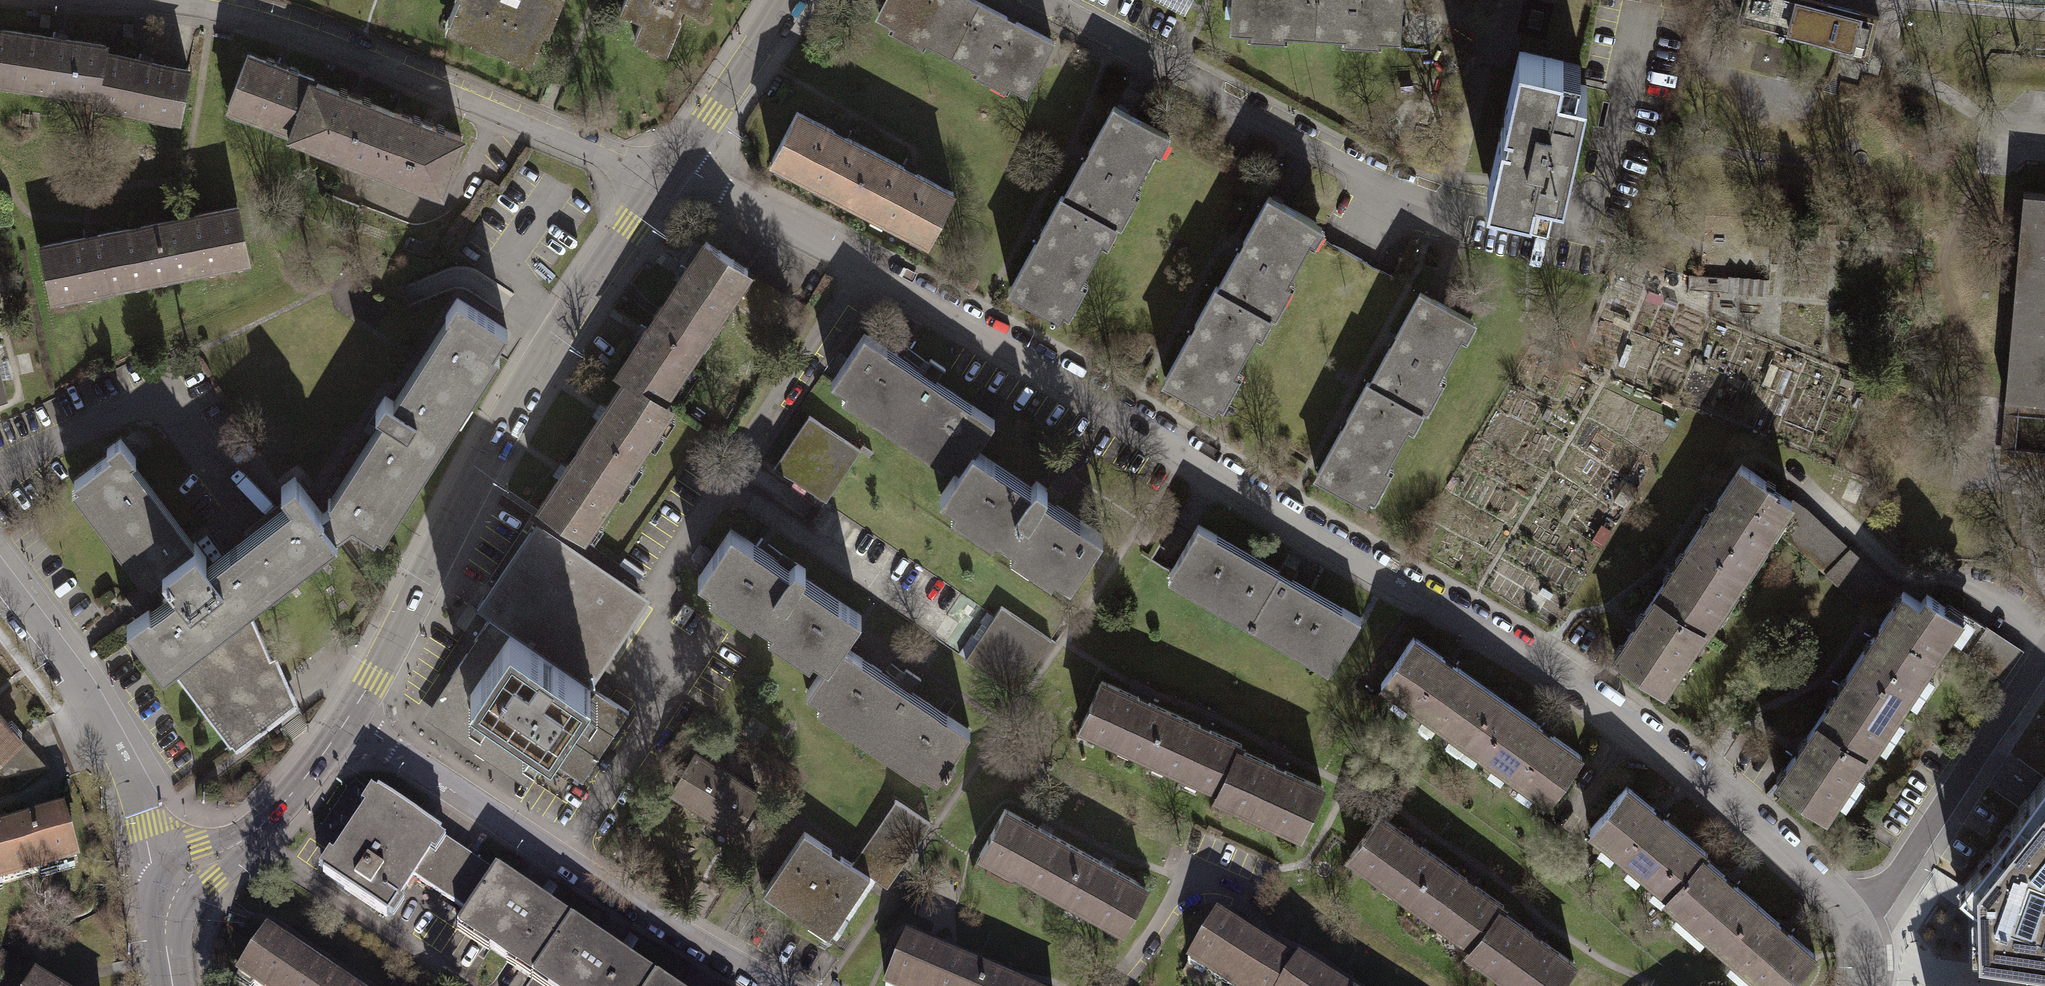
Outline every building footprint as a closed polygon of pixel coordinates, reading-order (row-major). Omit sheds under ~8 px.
[(450,17),(490,32),(487,40),(510,48),(512,44),(532,52),(542,26),(547,28),(558,0),(456,0),(450,17)] [(620,7),(642,16),(634,37),(658,47),(671,16),(678,19),(683,5),(696,11),(700,0),(623,0),(620,7)] [(952,51),(978,0),(977,0),(885,0),(879,13),(952,51)] [(1053,39),(978,0),(952,51),(1027,89),(1053,39)] [(1317,32),(1318,0),(1234,0),(1233,29),(1317,32)] [(1317,32),(1397,34),(1398,0),(1318,0),(1317,32)] [(1817,0),(1751,0),(1744,25),(1779,34),(1778,37),(1783,38),(1784,35),(1869,57),(1880,16),(1817,0)] [(11,78),(20,32),(0,28),(0,77),(11,78)] [(105,46),(20,32),(11,78),(96,95),(104,52),(105,46)] [(1547,201),(1551,185),(1564,188),(1587,85),(1574,82),(1578,65),(1563,61),(1563,59),(1519,49),(1504,115),(1508,116),(1506,125),(1502,125),(1487,191),(1531,201),(1531,198),(1547,201)] [(186,66),(104,52),(96,95),(95,99),(177,114),(186,66)] [(229,106),(293,130),(312,79),(247,55),(229,106)] [(292,133),(375,165),(395,111),(312,79),(293,130),(292,133)] [(1112,105),(1063,197),(1107,221),(1111,223),(1160,131),(1112,105)] [(874,151),(795,110),(771,157),(850,197),(874,151)] [(458,134),(395,111),(375,165),(439,188),(458,134)] [(951,190),(874,151),(850,197),(927,237),(951,190)] [(2027,192),(2024,230),(2020,229),(2018,259),(2021,259),(2015,332),(2011,331),(2009,361),(2012,361),(2009,399),(2044,402),(2044,193),(2027,192)] [(1059,195),(1010,287),(1058,313),(1107,221),(1063,197),(1059,195)] [(1268,196),(1218,287),(1264,312),(1266,314),(1317,222),(1268,196)] [(235,206),(138,226),(149,276),(246,255),(235,206)] [(55,296),(149,276),(138,226),(45,247),(55,296)] [(707,239),(668,297),(690,312),(688,315),(706,328),(728,295),(745,271),(748,266),(707,239)] [(790,301),(745,271),(728,295),(773,325),(790,301)] [(1689,274),(1688,289),(1769,295),(1770,280),(1689,274)] [(1215,286),(1165,377),(1213,404),(1264,312),(1218,287),(1215,286)] [(1420,291),(1371,383),(1415,407),(1418,409),(1468,317),(1420,291)] [(333,504),(319,512),(334,533),(350,523),(374,536),(507,327),(457,294),(444,313),(454,320),(397,402),(387,394),(375,411),(389,420),(333,504)] [(619,369),(628,376),(661,398),(706,328),(688,315),(690,312),(668,297),(619,369)] [(832,384),(962,467),(973,450),(994,416),(972,402),(967,409),(931,387),(944,367),(931,358),(919,377),(882,353),(887,345),(865,332),(832,384)] [(600,418),(579,449),(600,463),(602,460),(623,473),(670,404),(661,398),(628,376),(608,406),(606,405),(598,417),(600,418)] [(1366,381),(1317,473),(1366,499),(1415,407),(1371,383),(1366,381)] [(2009,399),(2006,399),(2000,462),(2044,466),(2044,450),(2017,448),(2020,415),(2044,417),(2044,402),(2009,399)] [(811,415),(777,467),(826,500),(861,448),(811,415)] [(74,478),(165,602),(201,576),(193,566),(206,556),(195,542),(189,547),(128,464),(136,458),(120,436),(106,446),(110,452),(74,478)] [(560,477),(541,506),(554,515),(583,534),(623,473),(602,460),(600,463),(579,449),(568,466),(567,465),(559,477),(560,477)] [(993,463),(973,450),(962,467),(942,497),(1069,581),(1071,577),(1102,532),(1081,518),(1076,524),(1051,508),(1060,494),(1056,491),(1036,478),(1028,491),(991,467),(993,463)] [(1742,464),(1695,535),(1713,547),(1712,549),(1722,556),(1720,559),(1743,574),(1746,571),(1745,570),(1762,543),(1763,544),(1772,531),(1770,530),(1772,528),(1782,513),(1783,514),(1791,501),(1772,488),(1775,485),(1742,464)] [(144,629),(169,665),(247,605),(339,540),(334,533),(319,512),(292,476),(279,485),(295,507),(201,576),(165,602),(152,611),(147,603),(133,613),(144,629)] [(1847,552),(1791,501),(1783,514),(1782,513),(1772,528),(1780,533),(1826,574),(1847,552)] [(570,552),(583,534),(554,515),(546,526),(537,520),(532,527),(542,533),(570,552)] [(867,604),(736,518),(698,576),(827,660),(805,693),(934,778),(940,768),(948,773),(955,763),(950,759),(970,729),(946,714),(942,719),(905,695),(917,676),(908,670),(895,689),(857,664),(862,656),(841,642),(867,604)] [(1213,534),(1194,523),(1165,572),(1329,666),(1357,617),(1338,606),(1334,612),(1283,582),(1286,577),(1275,570),(1272,576),(1210,540),(1213,534)] [(541,534),(542,533),(532,527),(477,609),(487,615),(487,614),(489,615),(543,535),(541,534)] [(510,633),(577,677),(633,594),(570,552),(542,533),(541,534),(543,535),(489,615),(487,614),(487,615),(486,616),(493,621),(510,633)] [(1695,535),(1655,594),(1675,608),(1674,610),(1703,630),(1705,632),(1715,616),(1714,615),(1733,587),(1734,588),(1743,574),(1720,559),(1722,556),(1712,549),(1713,547),(1695,535)] [(1887,589),(1847,552),(1826,574),(1867,611),(1887,589)] [(1874,634),(1857,660),(1875,672),(1874,674),(1884,681),(1882,684),(1906,699),(1908,696),(1907,696),(1924,669),(1925,670),(1945,641),(1961,615),(1927,592),(1921,601),(1903,590),(1879,627),(1880,628),(1875,635),(1874,634)] [(647,603),(633,594),(577,677),(591,686),(647,603)] [(1655,594),(1615,656),(1663,690),(1675,671),(1674,670),(1693,642),(1695,643),(1703,630),(1674,610),(1675,608),(1655,594)] [(289,701),(247,605),(169,665),(230,746),(272,714),(289,701)] [(997,605),(961,659),(1011,692),(1047,639),(997,605)] [(2020,654),(1961,615),(1945,641),(2003,680),(2020,654)] [(528,777),(543,755),(550,743),(589,685),(577,677),(510,633),(493,621),(432,713),(528,777)] [(1496,696),(1413,637),(1382,681),(1464,740),(1496,696)] [(1834,693),(1817,720),(1836,732),(1835,734),(1868,755),(1877,742),(1876,741),(1895,713),(1896,713),(1906,699),(1882,684),(1884,681),(1874,674),(1875,672),(1857,660),(1839,686),(1841,687),(1836,694),(1834,693)] [(1166,710),(1101,682),(1081,726),(1147,755),(1166,710)] [(550,743),(543,755),(582,781),(629,712),(589,685),(550,743)] [(1583,758),(1496,696),(1464,740),(1551,802),(1583,758)] [(1241,743),(1166,710),(1147,755),(1221,787),(1238,750),(1241,743)] [(16,736),(19,733),(0,712),(0,750),(16,736)] [(1867,757),(1868,755),(1835,734),(1836,732),(1817,720),(1799,746),(1801,747),(1797,754),(1795,753),(1776,782),(1826,815),(1838,797),(1836,796),(1855,767),(1856,769),(1865,756),(1867,757)] [(16,736),(0,750),(0,770),(17,788),(44,770),(16,736)] [(1320,785),(1238,750),(1221,787),(1217,798),(1299,834),(1320,785)] [(753,790),(690,752),(668,788),(731,826),(753,790)] [(2044,963),(2044,775),(1990,851),(1959,889),(1978,903),(1979,954),(2044,963)] [(1591,827),(1669,893),(1703,854),(1704,853),(1626,786),(1591,827)] [(386,917),(414,876),(441,835),(442,835),(379,793),(323,875),(386,917)] [(926,822),(891,798),(848,862),(866,874),(883,885),(926,822)] [(1081,851),(1004,809),(979,853),(1010,870),(1012,866),(1059,891),(1081,851)] [(75,863),(61,811),(0,827),(0,883),(75,863)] [(1436,860),(1375,815),(1346,855),(1406,899),(1436,860)] [(848,862),(800,830),(762,887),(828,931),(866,874),(848,862)] [(495,871),(441,835),(414,876),(467,911),(492,875),(495,871)] [(1143,885),(1081,851),(1059,891),(1121,925),(1143,885)] [(1703,854),(1669,893),(1663,901),(1763,985),(1786,985),(1816,951),(1703,854)] [(1498,906),(1436,860),(1406,899),(1468,945),(1495,909),(1498,906)] [(492,875),(467,911),(459,924),(492,945),(489,948),(509,961),(511,958),(535,974),(568,926),(559,920),(563,915),(505,876),(501,882),(492,875)] [(1495,909),(1468,945),(1465,950),(1514,985),(1553,985),(1569,964),(1495,909)] [(1212,917),(1184,961),(1225,985),(1280,985),(1292,967),(1212,917)] [(568,926),(535,974),(553,985),(650,985),(652,983),(644,977),(647,972),(579,926),(576,932),(568,926)] [(256,985),(345,985),(266,932),(238,974),(256,985)] [(902,940),(883,983),(890,985),(977,985),(982,974),(902,940)] [(1292,967),(1280,985),(1333,985),(1295,962),(1292,967)] [(982,974),(977,985),(1011,985),(982,974)]
